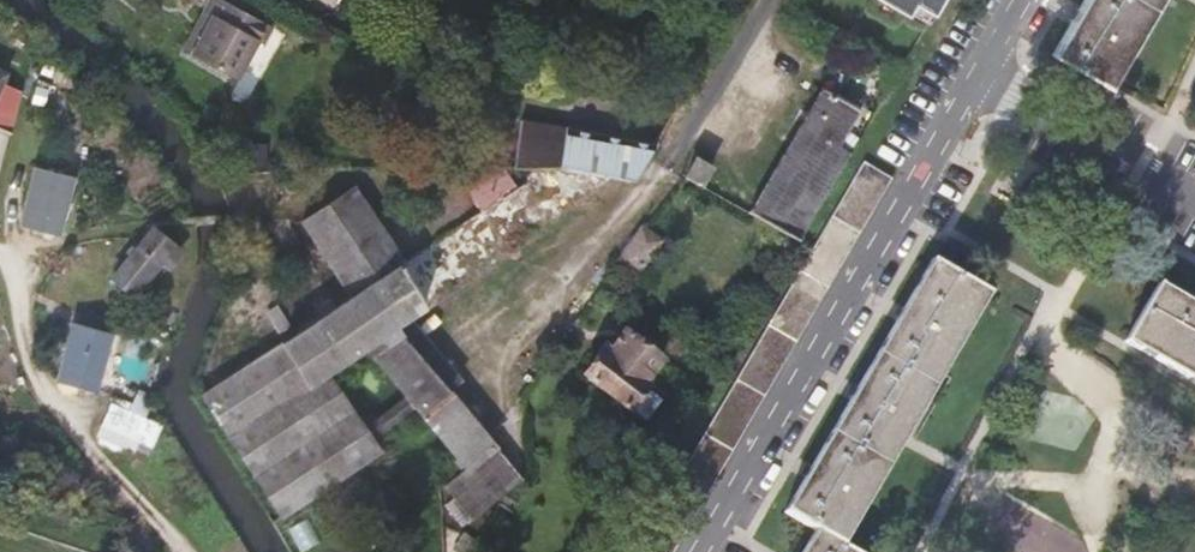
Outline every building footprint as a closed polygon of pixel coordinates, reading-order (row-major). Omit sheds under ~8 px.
[(940,0),(870,0),(904,20),(911,8),(929,19),(940,0)] [(1108,93),(1162,0),(1083,0),(1074,16),(1049,59),(1108,93)] [(230,6),(202,57),(258,88),(279,50),(282,52),(289,38),(230,6)] [(821,94),(748,217),(797,246),(848,158),(836,150),(857,114),(821,94)] [(656,145),(523,120),(515,166),(519,165),(613,177),(635,180),(656,145)] [(861,164),(635,551),(674,551),(890,181),(861,164)] [(710,173),(693,164),(684,180),(701,189),(710,173)] [(323,375),(341,363),(365,346),(423,414),(450,391),(395,326),(410,315),(613,177),(519,165),(515,166),(467,173),(490,206),(406,264),(355,188),(305,222),(356,298),(340,309),(337,304),(322,314),(324,318),(318,321),(319,323),(297,338),(323,375)] [(37,169),(24,225),(60,233),(73,178),(37,169)] [(133,293),(160,261),(169,268),(182,253),(155,229),(114,277),(133,293)] [(618,264),(636,276),(658,245),(642,232),(618,264)] [(813,535),(803,551),(843,551),(840,550),(939,381),(987,298),(931,264),(901,315),(855,393),(809,472),(783,517),(813,535)] [(1156,288),(1122,345),(1194,387),(1194,311),(1156,288)] [(450,391),(463,377),(410,315),(395,326),(450,391)] [(50,377),(93,389),(109,333),(66,321),(50,377)] [(647,392),(645,385),(660,366),(622,336),(603,361),(598,357),(581,381),(627,415),(630,413),(646,424),(661,404),(647,392)] [(397,445),(341,363),(323,375),(297,338),(217,391),(299,510),(397,445)] [(520,481),(448,394),(423,416),(446,445),(466,469),(445,488),(473,521),(520,481)] [(97,439),(127,453),(141,423),(111,408),(97,439)]
